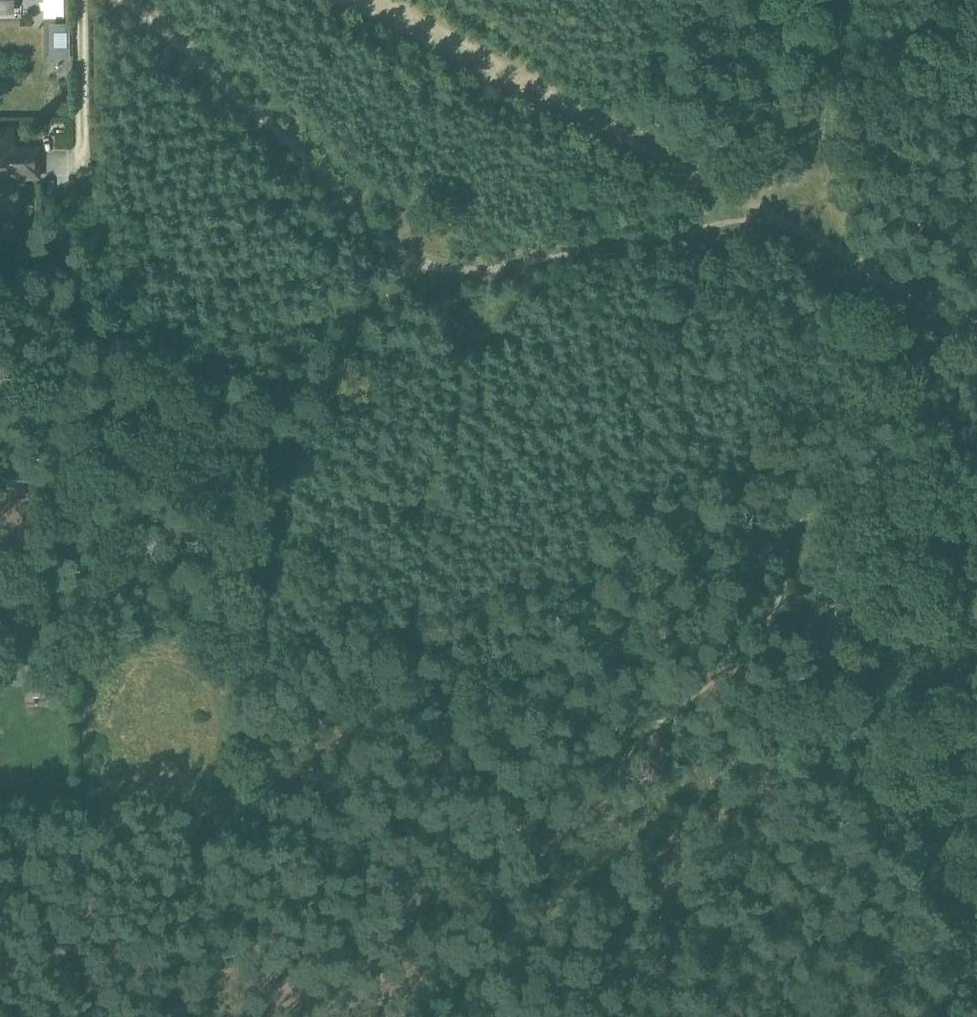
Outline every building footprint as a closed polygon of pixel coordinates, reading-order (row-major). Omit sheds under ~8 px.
[(10,132),(0,132),(0,216),(15,216),(15,211),(18,211),(18,179),(36,178),(36,151),(10,151),(10,132)]
